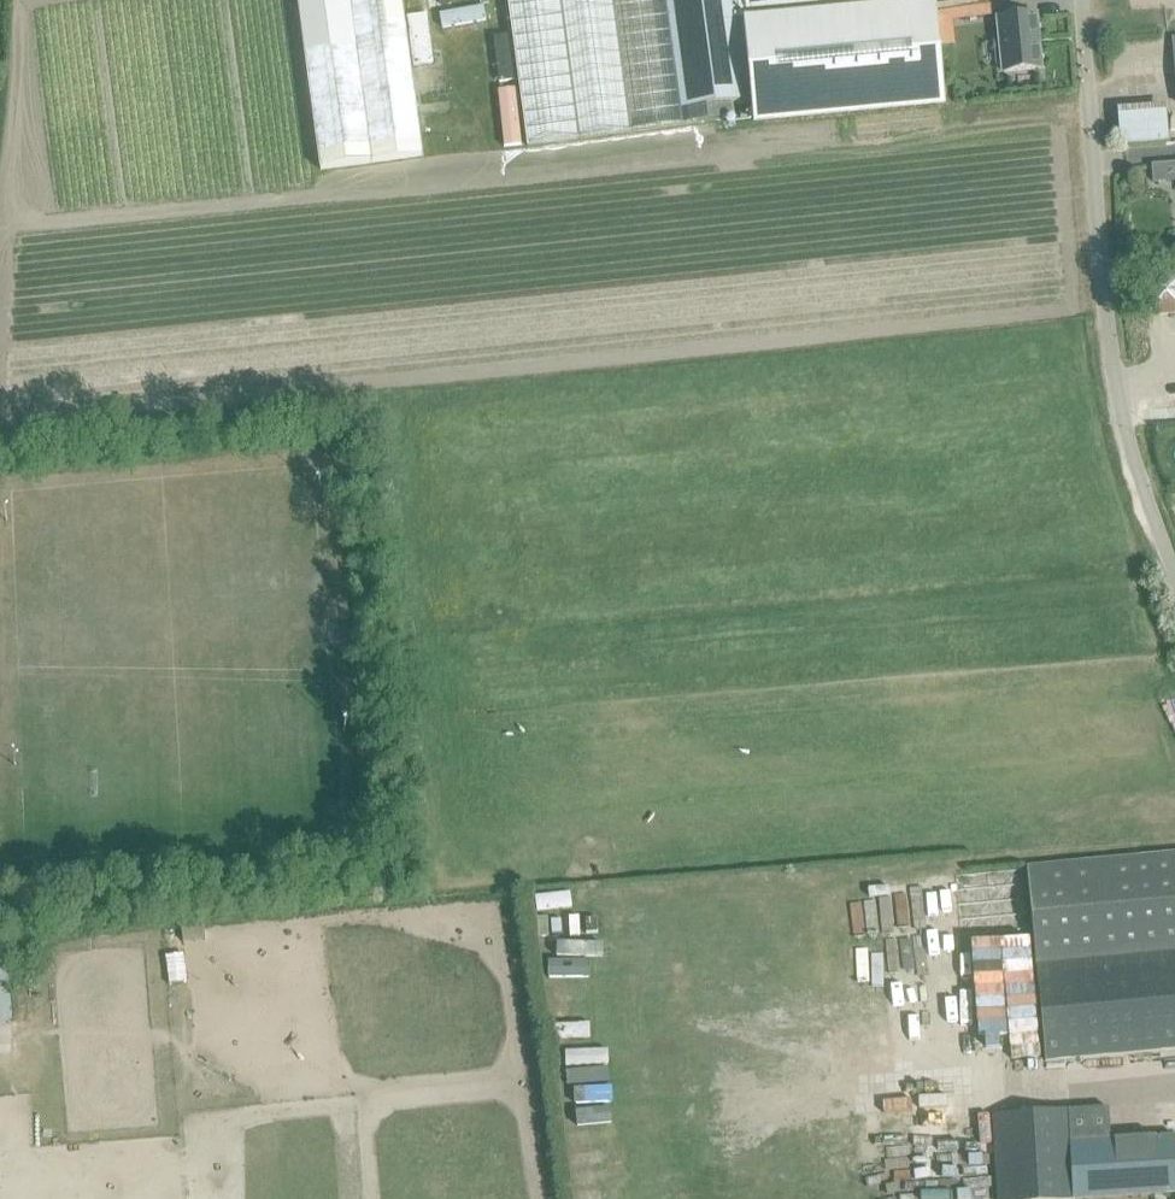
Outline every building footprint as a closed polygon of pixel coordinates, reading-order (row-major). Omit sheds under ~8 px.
[(319,170),(423,156),(402,0),(297,0),(319,170)] [(527,147),(724,121),(735,119),(732,104),(751,102),(753,122),(945,103),(940,46),(937,5),(937,1),(945,0),(507,0),(527,147)] [(959,2),(961,19),(992,15),(990,0),(974,0),(959,2)] [(1035,16),(999,19),(1004,72),(1040,69),(1035,16)] [(738,111),(739,119),(747,118),(747,110),(738,111)] [(1151,165),(1149,186),(1174,185),(1174,163),(1151,165)] [(1036,966),(1045,1062),(1174,1050),(1174,853),(1027,867),(1036,966)] [(12,1024),(5,947),(0,948),(0,1025),(12,1024)] [(992,1117),(997,1198),(1096,1198),(1174,1194),(1174,1136),(1109,1140),(1107,1109),(1092,1110),(1033,1114),(992,1117)]
